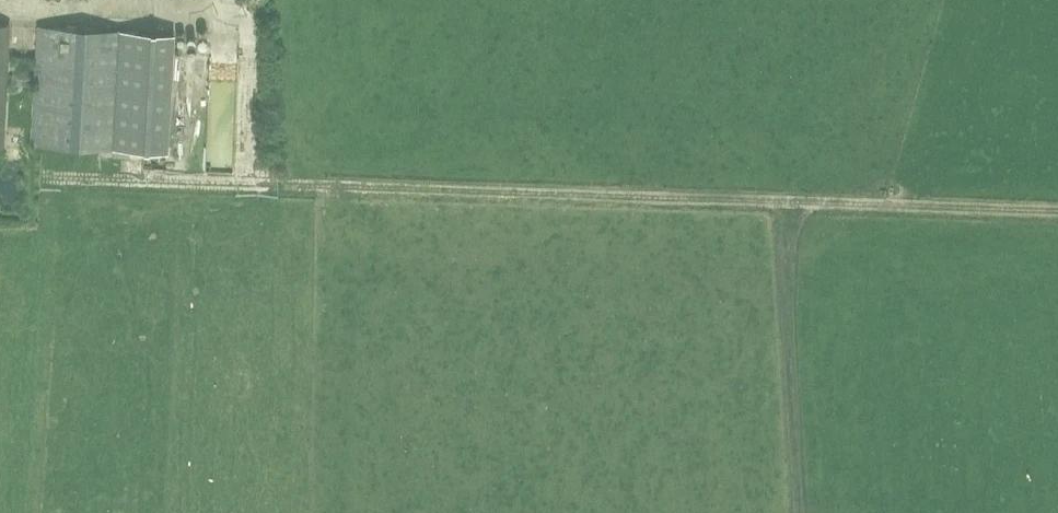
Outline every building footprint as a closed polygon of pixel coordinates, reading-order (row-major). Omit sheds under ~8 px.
[(172,34),(128,31),(39,27),(33,145),(166,151),(172,34)]
